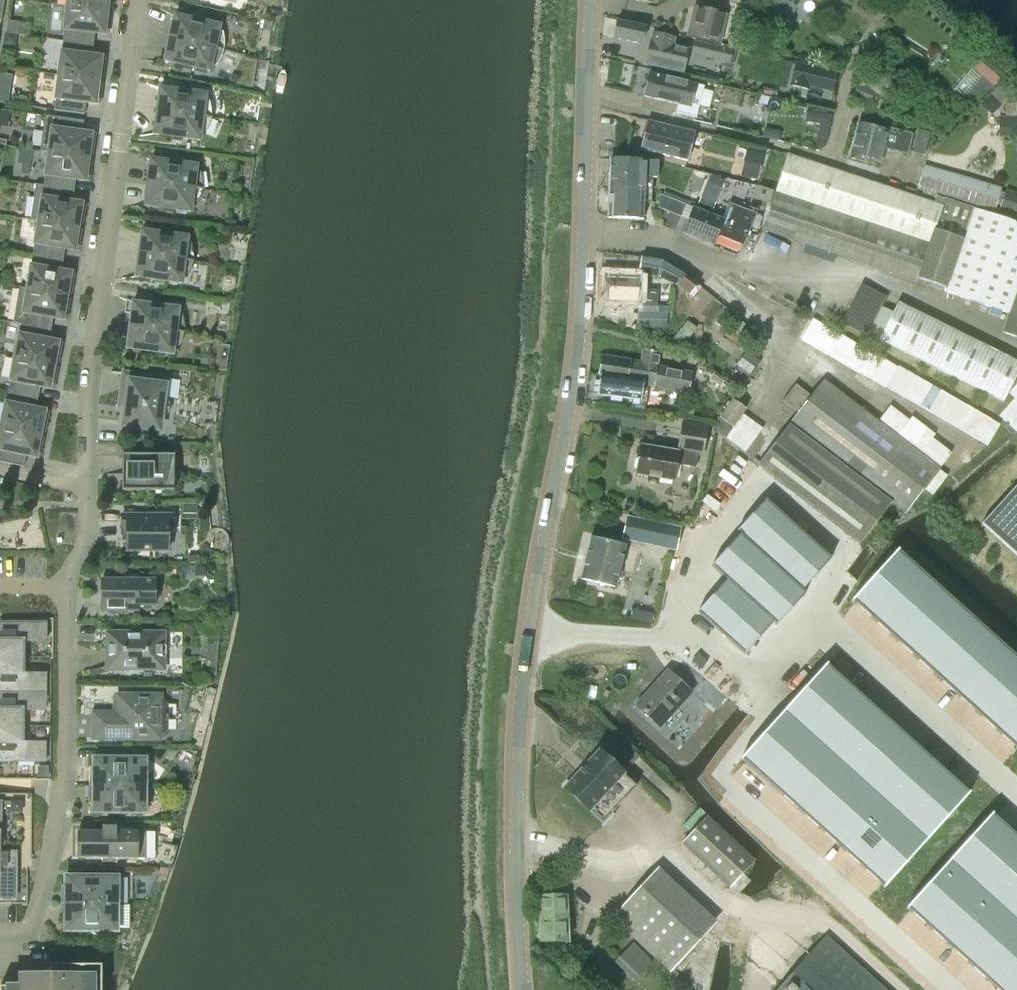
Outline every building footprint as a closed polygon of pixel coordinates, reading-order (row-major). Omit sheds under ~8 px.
[(67,7),(107,11),(108,1),(112,2),(112,0),(67,0),(67,7)] [(745,13),(752,1),(747,0),(734,0),(732,9),(745,13)] [(763,11),(784,26),(801,0),(770,0),(763,11)] [(106,21),(107,11),(67,7),(63,42),(93,45),(94,34),(108,35),(110,22),(106,21)] [(688,35),(719,42),(725,16),(694,9),(688,35)] [(169,39),(222,51),(222,34),(219,33),(220,26),(174,16),(169,39)] [(5,33),(18,35),(20,23),(7,21),(5,33)] [(645,27),(617,22),(613,39),(642,45),(645,27)] [(675,38),(653,33),(652,40),(651,40),(645,65),(683,74),(688,49),(673,45),(675,38)] [(215,66),(222,51),(169,39),(164,62),(210,72),(211,65),(215,66)] [(92,57),(93,45),(63,42),(58,76),(99,81),(100,71),(104,72),(105,58),(92,57)] [(710,46),(694,42),(691,54),(707,58),(710,46)] [(982,76),(961,99),(970,107),(980,95),(989,90),(993,86),(1004,73),(982,54),(971,67),(972,68),(982,76)] [(681,105),(692,108),(698,85),(687,83),(687,82),(649,72),(643,97),(681,106),(681,105)] [(6,74),(4,83),(12,84),(13,75),(6,74)] [(97,91),(99,81),(58,76),(54,111),(84,115),(86,103),(99,105),(101,92),(97,91)] [(851,100),(878,110),(885,92),(858,82),(851,100)] [(710,99),(758,112),(764,113),(768,100),(713,86),(710,99)] [(156,112),(211,119),(208,102),(205,102),(206,94),(159,89),(156,112)] [(35,99),(34,107),(42,108),(43,100),(35,99)] [(204,135),(211,119),(156,112),(153,135),(200,141),(201,134),(204,135)] [(82,133),(83,122),(45,116),(40,151),(88,158),(90,148),(94,149),(96,135),(82,133)] [(1016,137),(1016,116),(997,116),(998,138),(1016,137)] [(647,121),(640,150),(688,162),(695,133),(647,121)] [(907,154),(912,135),(887,129),(887,131),(858,124),(849,158),(879,166),(883,148),(907,154)] [(757,180),(764,154),(747,150),(740,176),(757,180)] [(87,168),(88,158),(40,151),(40,152),(48,153),(43,186),(36,185),(35,186),(74,191),(75,180),(89,182),(91,169),(87,168)] [(944,199),(944,200),(936,197),(934,203),(788,155),(763,231),(917,282),(918,278),(945,288),(944,290),(1008,314),(1002,331),(1016,337),(1016,224),(944,199)] [(147,183),(202,190),(199,173),(196,173),(197,166),(150,160),(147,183)] [(610,160),(609,189),(645,191),(645,178),(657,179),(658,162),(610,160)] [(916,190),(994,212),(1001,188),(923,166),(916,190)] [(195,206),(202,190),(147,183),(144,207),(191,213),(192,206),(195,206)] [(756,185),(752,198),(769,204),(773,191),(756,185)] [(72,203),(74,191),(35,186),(30,220),(78,228),(80,218),(84,218),(86,205),(72,203)] [(643,220),(645,191),(609,189),(607,218),(643,220)] [(704,189),(698,204),(713,210),(719,196),(704,189)] [(1005,190),(998,211),(1016,217),(1016,194),(1005,190)] [(713,245),(717,235),(742,245),(755,215),(729,205),(723,221),(693,209),(683,233),(713,245)] [(77,238),(78,228),(30,220),(30,221),(38,222),(32,256),(63,261),(65,249),(78,251),(80,238),(77,238)] [(138,255),(193,262),(190,245),(187,244),(188,237),(141,231),(138,255)] [(186,278),(193,262),(138,255),(135,278),(182,284),(183,277),(186,278)] [(61,272),(63,261),(32,256),(27,289),(19,288),(19,289),(67,297),(68,287),(72,288),(75,274),(61,272)] [(689,297),(697,286),(685,276),(661,261),(640,257),(637,275),(658,278),(677,287),(689,297)] [(605,301),(637,302),(637,306),(656,308),(658,291),(637,290),(638,279),(606,277),(605,301)] [(861,283),(840,324),(867,338),(888,297),(861,283)] [(65,307),(67,297),(19,289),(13,323),(51,330),(53,318),(67,321),(69,308),(65,307)] [(129,326),(184,333),(181,316),(178,316),(179,309),(132,303),(129,326)] [(1016,376),(1016,363),(898,304),(880,340),(1004,402),(1016,376)] [(638,313),(636,326),(665,329),(667,316),(638,313)] [(49,341),(51,330),(13,323),(21,325),(14,358),(54,366),(56,356),(60,357),(62,344),(49,341)] [(177,349),(184,333),(129,326),(126,349),(173,355),(174,348),(177,349)] [(598,376),(600,376),(643,383),(643,385),(658,388),(687,394),(691,374),(658,367),(661,353),(642,350),(640,362),(602,355),(598,376)] [(745,352),(736,365),(749,374),(758,361),(745,352)] [(852,378),(872,392),(890,368),(870,354),(852,378)] [(52,376),(54,366),(14,358),(8,393),(38,399),(40,387),(54,390),(56,377),(52,376)] [(708,379),(719,388),(725,380),(714,371),(708,379)] [(123,374),(119,403),(126,403),(124,426),(159,431),(161,419),(165,418),(169,413),(170,405),(167,400),(169,380),(155,378),(123,374)] [(598,394),(632,399),(641,401),(643,385),(643,383),(600,376),(598,394)] [(725,390),(734,397),(740,390),(730,383),(725,390)] [(757,466),(796,495),(860,544),(892,502),(906,512),(921,493),(939,469),(862,410),(854,421),(828,400),(826,402),(814,392),(811,396),(796,385),(783,402),(798,413),(757,466)] [(36,410),(38,399),(8,393),(1,427),(40,435),(42,425),(46,426),(49,413),(36,410)] [(724,439),(725,438),(733,428),(746,410),(733,400),(719,418),(716,433),(724,439)] [(639,457),(634,460),(633,467),(636,472),(635,474),(673,481),(676,467),(678,467),(678,465),(695,468),(697,456),(701,456),(706,427),(683,423),(678,452),(641,446),(639,457)] [(40,435),(1,427),(0,430),(0,463),(23,468),(26,456),(39,459),(42,446),(38,445),(40,435)] [(174,456),(122,455),(122,491),(163,492),(168,474),(174,474),(174,461),(171,461),(172,457),(174,457),(174,456)] [(981,524),(1016,557),(1016,485),(981,524)] [(765,499),(751,516),(784,545),(798,529),(765,499)] [(667,547),(673,526),(621,512),(615,533),(667,547)] [(126,551),(168,552),(168,534),(174,534),(174,516),(122,515),(122,529),(126,529),(126,551)] [(751,516),(737,532),(740,535),(769,561),(784,545),(751,516)] [(798,529),(784,545),(816,574),(831,558),(798,529)] [(740,535),(725,551),(758,580),(773,564),(769,561),(740,535)] [(590,538),(580,579),(615,588),(625,546),(590,538)] [(784,545),(769,561),(773,564),(802,590),(816,574),(784,545)] [(897,550),(851,601),(872,620),(918,569),(897,550)] [(725,551),(711,567),(726,580),(744,596),(758,580),(725,551)] [(773,564),(758,580),(791,609),(805,593),(802,590),(773,564)] [(918,569),(872,620),(894,639),(940,588),(918,569)] [(155,580),(139,580),(139,575),(125,575),(124,580),(108,580),(104,584),(104,593),(101,593),(101,611),(138,612),(138,607),(155,607),(155,601),(158,598),(158,589),(155,586),(155,580)] [(726,580),(712,596),(735,617),(750,601),(744,596),(726,580)] [(758,580),(744,596),(750,601),(773,623),(776,625),(791,609),(758,580)] [(940,588),(894,639),(915,658),(961,607),(940,588)] [(712,596),(697,612),(721,634),(735,617),(712,596)] [(750,601),(735,617),(759,639),(773,623),(750,601)] [(961,607),(915,658),(936,677),(982,626),(961,607)] [(735,617),(721,634),(744,655),(759,639),(735,617)] [(50,781),(51,659),(53,659),(53,619),(3,618),(0,618),(0,780),(50,781)] [(982,626),(936,677),(957,696),(1003,645),(982,626)] [(162,643),(162,635),(109,635),(109,668),(121,668),(125,671),(133,671),(137,668),(161,668),(161,660),(164,658),(165,656),(165,648),(164,645),(162,643)] [(957,696),(978,715),(1016,671),(1016,658),(1003,645),(957,696)] [(826,664),(805,688),(846,725),(867,701),(826,664)] [(667,671),(635,706),(674,740),(705,705),(667,671)] [(978,715),(999,734),(1016,713),(1016,671),(978,715)] [(731,702),(712,685),(705,692),(725,709),(731,702)] [(805,688),(784,711),(824,748),(846,725),(805,688)] [(161,700),(161,696),(117,695),(117,701),(112,706),(112,713),(93,713),(93,740),(161,740),(161,735),(164,734),(168,731),(168,721),(169,721),(169,715),(168,715),(168,705),(165,702),(161,700)] [(846,725),(824,748),(845,767),(887,719),(867,701),(846,725)] [(784,711),(762,735),(803,772),(824,748),(784,711)] [(999,734),(1016,750),(1016,713),(999,734)] [(887,719),(845,767),(865,785),(908,738),(887,719)] [(762,735),(741,759),(782,796),(803,772),(762,735)] [(908,738),(865,785),(886,804),(928,756),(908,738)] [(803,772),(782,796),(802,814),(845,767),(824,748),(803,772)] [(598,752),(564,789),(602,824),(636,788),(598,752)] [(928,756),(886,804),(906,822),(949,775),(928,756)] [(89,786),(146,787),(146,759),(131,759),(129,758),(126,757),(123,757),(121,757),(119,759),(118,759),(92,759),(92,768),(89,768),(89,786)] [(845,767),(802,814),(823,832),(865,785),(845,767)] [(949,775),(906,822),(927,840),(969,793),(949,775)] [(865,785),(823,832),(843,851),(886,804),(865,785)] [(145,814),(146,787),(89,786),(89,805),(92,805),(92,814),(118,814),(120,815),(123,816),(126,816),(128,815),(130,814),(145,814)] [(27,905),(27,867),(31,867),(32,795),(0,794),(0,904),(27,905)] [(886,804),(843,851),(864,869),(906,822),(886,804)] [(992,814),(949,861),(972,881),(1014,834),(992,814)] [(729,889),(739,878),(753,863),(706,818),(681,845),(729,889)] [(906,822),(864,869),(884,888),(927,840),(906,822)] [(145,859),(145,832),(116,832),(116,827),(102,827),(102,832),(77,832),(77,859),(102,859),(102,863),(116,863),(116,859),(145,859)] [(972,881),(994,902),(1016,876),(1016,836),(1014,834),(972,881)] [(949,861),(907,908),(929,928),(972,881),(949,861)] [(61,904),(118,905),(118,877),(103,877),(101,876),(98,875),(95,875),(93,876),(91,878),(65,877),(64,886),(61,886),(61,904)] [(994,902),(1016,922),(1016,876),(994,902)] [(972,881),(929,928),(952,949),(994,902),(972,881)] [(567,942),(566,896),(558,896),(558,885),(538,885),(538,896),(539,943),(567,942)] [(994,902),(952,949),(974,969),(1016,922),(994,902)] [(117,932),(118,905),(61,904),(61,923),(64,923),(64,932),(90,932),(92,934),(95,934),(98,934),(100,934),(102,932),(117,932)] [(974,969),(997,989),(1016,967),(1016,922),(974,969)] [(616,954),(619,951),(628,940),(615,930),(607,941),(604,944),(616,954)] [(826,936),(777,989),(885,989),(826,936)] [(653,962),(632,943),(614,962),(635,981),(653,962)] [(0,987),(0,989),(101,989),(101,969),(101,966),(50,966),(49,966),(49,967),(50,967),(50,971),(37,971),(16,971),(16,978),(20,978),(20,987),(0,987)] [(997,989),(1016,989),(1016,967),(997,989)]
